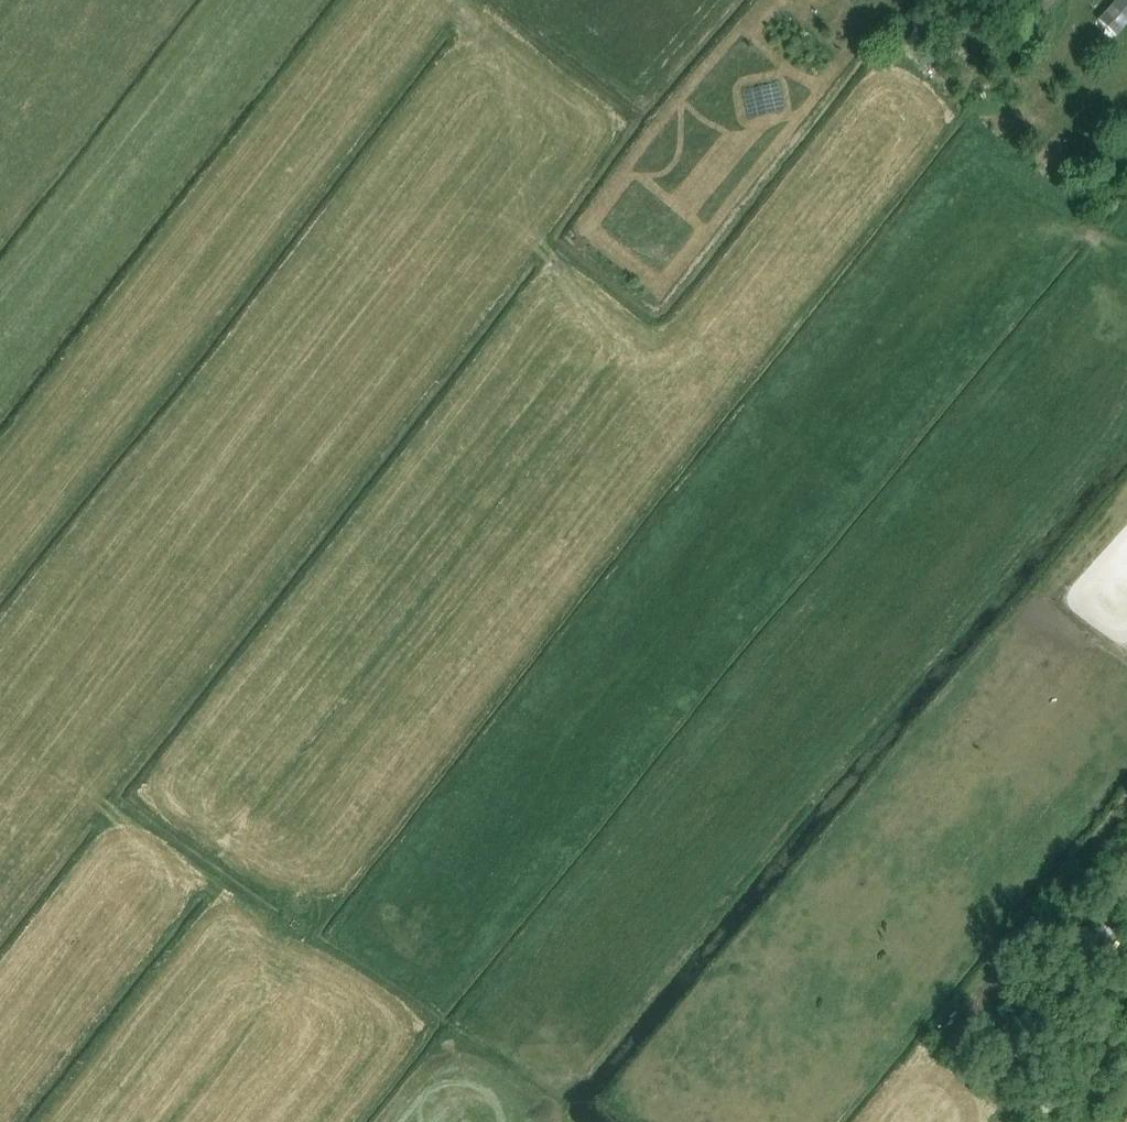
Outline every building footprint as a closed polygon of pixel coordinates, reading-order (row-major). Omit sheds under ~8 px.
[(1097,21),(1115,38),(1126,25),(1126,0),(1117,0),(1097,21)]
